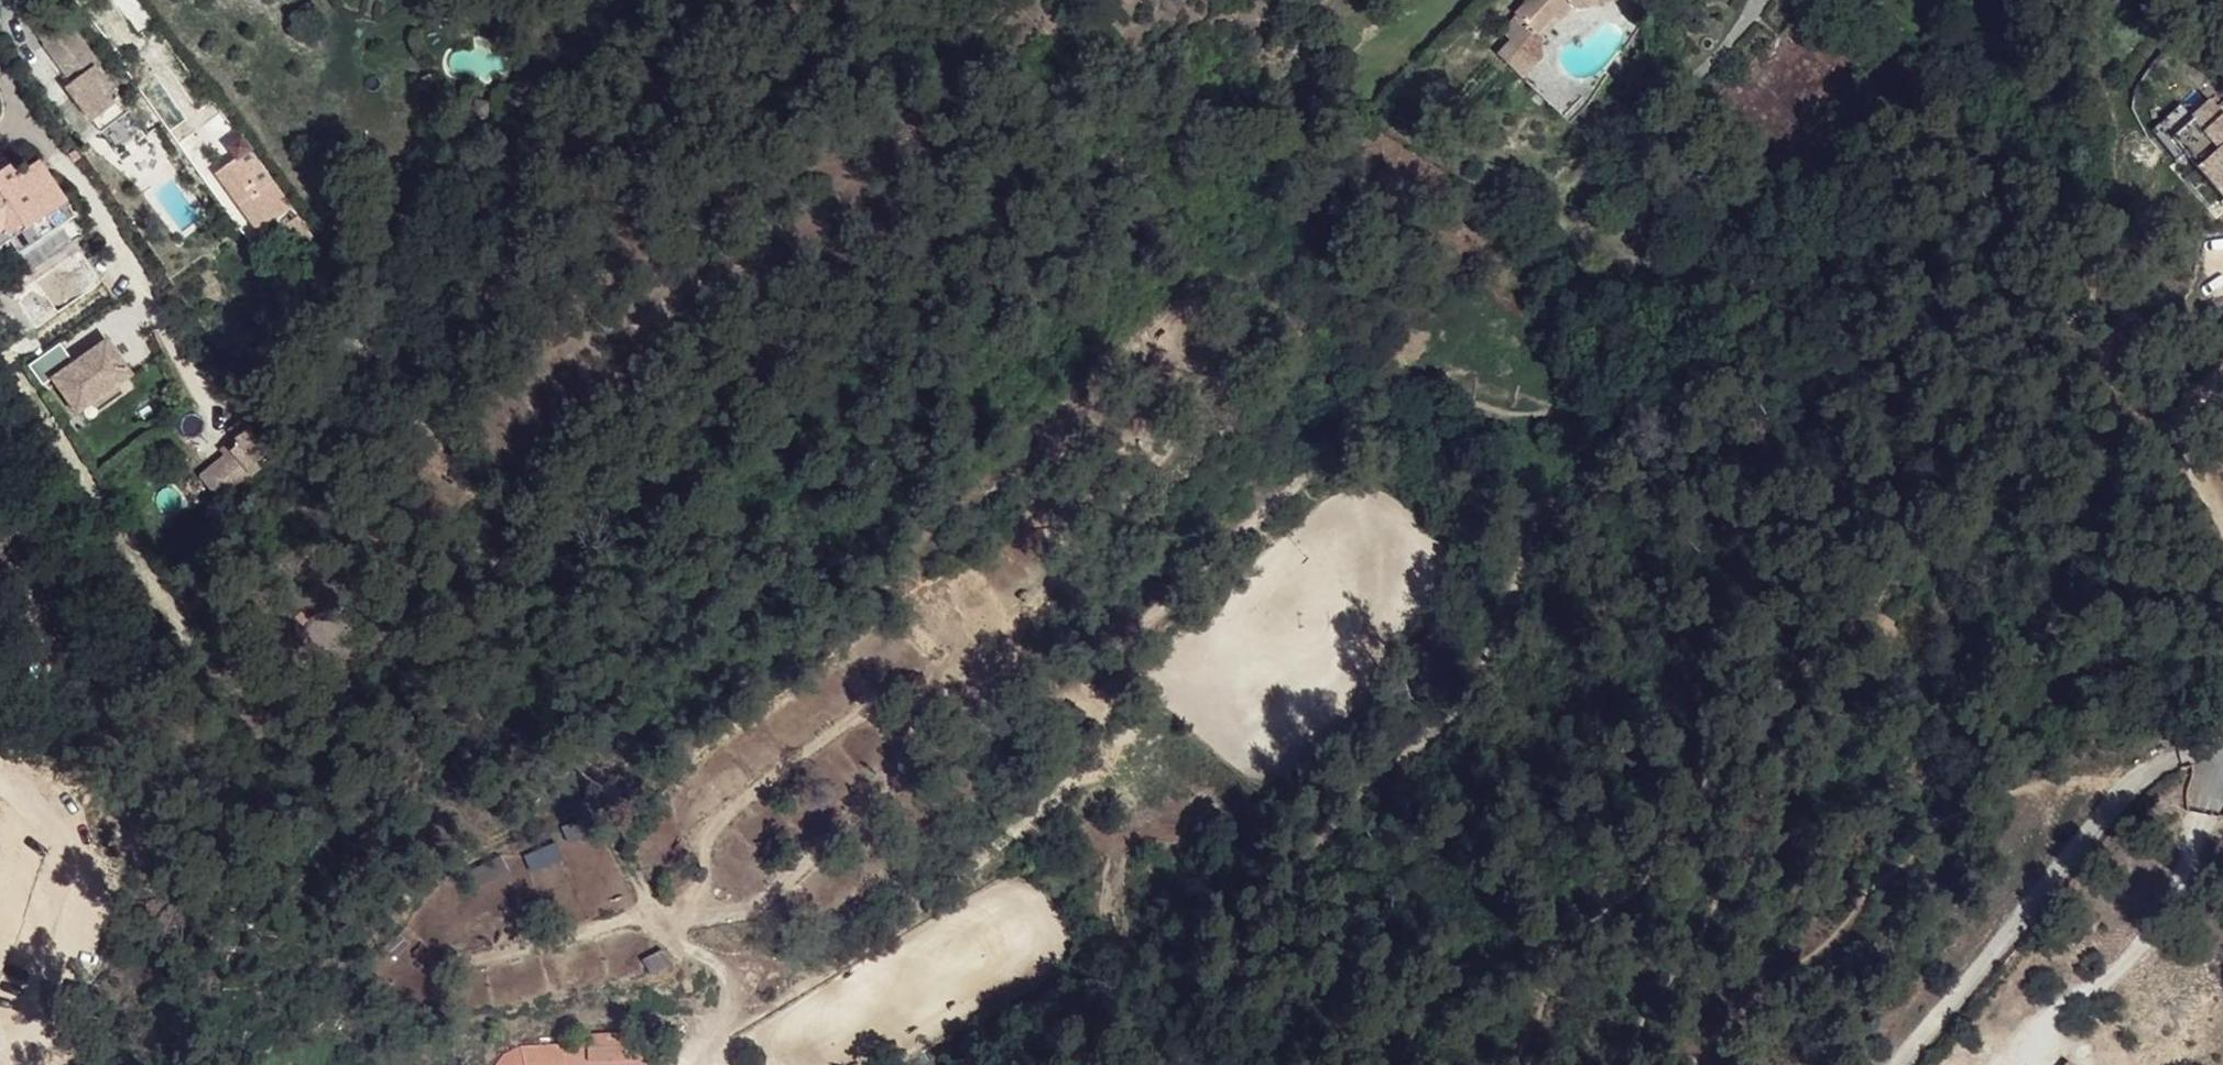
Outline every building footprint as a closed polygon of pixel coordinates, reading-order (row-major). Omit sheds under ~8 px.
[(1523,79),(1542,58),(1542,38),(1541,38),(1537,34),(1554,16),(1559,21),(1559,22),(1573,7),(1574,8),(1577,9),(1580,9),(1583,9),(1586,7),(1588,6),(1616,0),(1533,0),(1503,32),(1510,40),(1497,54),(1523,79)] [(45,1),(21,19),(41,46),(39,47),(68,85),(62,89),(96,135),(123,115),(89,70),(94,67),(65,28),(64,28),(45,1)] [(1537,34),(1541,38),(1559,21),(1554,16),(1537,34)] [(2213,95),(2200,107),(2205,114),(2209,120),(2222,110),(2222,105),(2213,95)] [(2209,120),(2205,114),(2180,132),(2222,185),(2222,110),(2209,120)] [(216,173),(257,231),(275,218),(256,192),(271,181),(248,150),(216,173)] [(11,241),(20,253),(78,214),(40,160),(20,173),(12,163),(0,171),(0,249),(11,241)] [(107,341),(52,378),(76,414),(131,376),(107,341)] [(198,478),(221,503),(257,472),(247,459),(261,447),(242,423),(228,434),(237,446),(198,478)] [(564,1034),(566,1062),(660,1057),(658,1029),(564,1034)]
